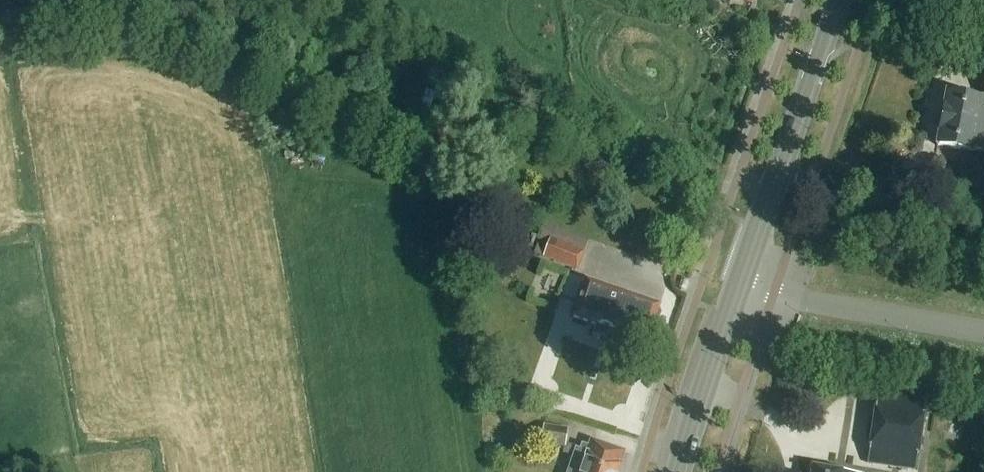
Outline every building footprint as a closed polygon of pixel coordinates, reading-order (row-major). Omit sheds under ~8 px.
[(982,98),(965,95),(947,92),(938,143),(965,149),(971,150),(971,148),(983,150),(983,97),(982,98)] [(585,252),(550,239),(542,259),(577,272),(585,252)] [(646,343),(659,305),(586,281),(573,317),(598,326),(594,337),(613,343),(616,332),(646,343)] [(867,465),(916,471),(926,402),(877,394),(867,465)] [(620,465),(618,465),(623,451),(590,440),(587,448),(580,446),(578,453),(574,451),(575,447),(566,444),(568,429),(543,425),(541,445),(565,448),(563,453),(572,456),(567,471),(617,471),(620,465)]
